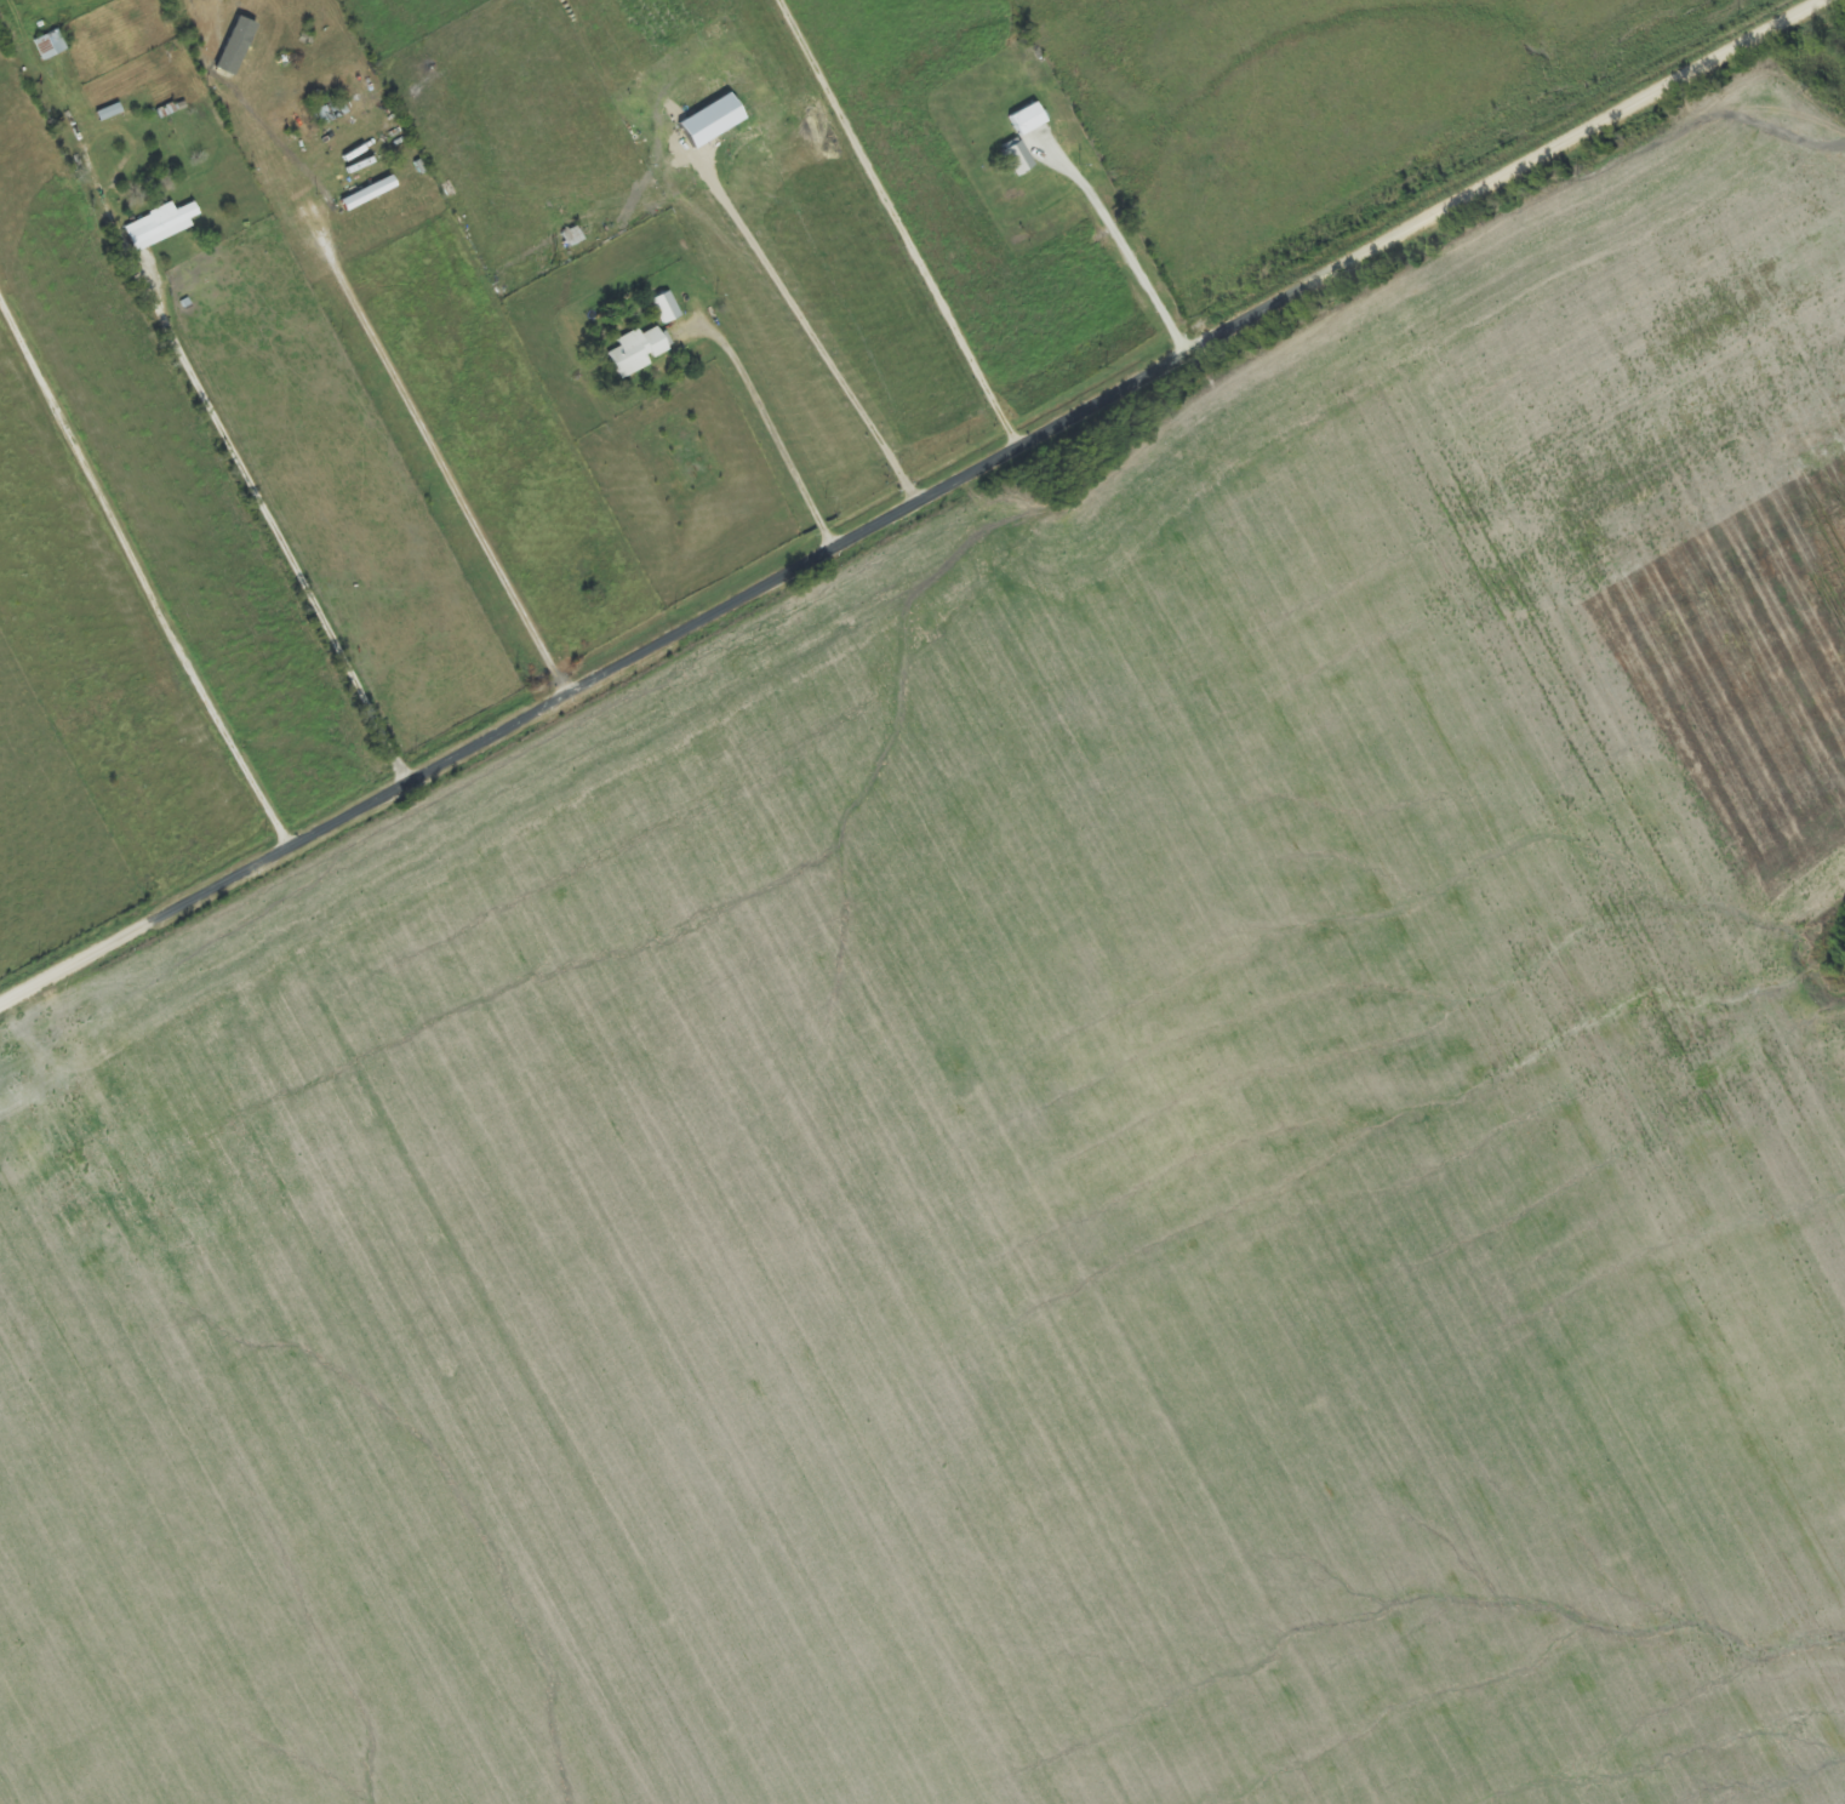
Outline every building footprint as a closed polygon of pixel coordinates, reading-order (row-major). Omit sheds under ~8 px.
[(65,51),(55,29),(30,40),(40,62),(65,51)] [(687,150),(738,121),(723,94),(672,124),(687,150)] [(1016,138),(1042,123),(1031,103),(1005,117),(1016,138)] [(999,149),(1010,176),(1029,169),(1019,142),(999,149)] [(190,229),(186,220),(196,216),(191,203),(171,210),(169,206),(121,224),(131,251),(190,229)] [(649,300),(661,325),(678,316),(666,291),(649,300)]
